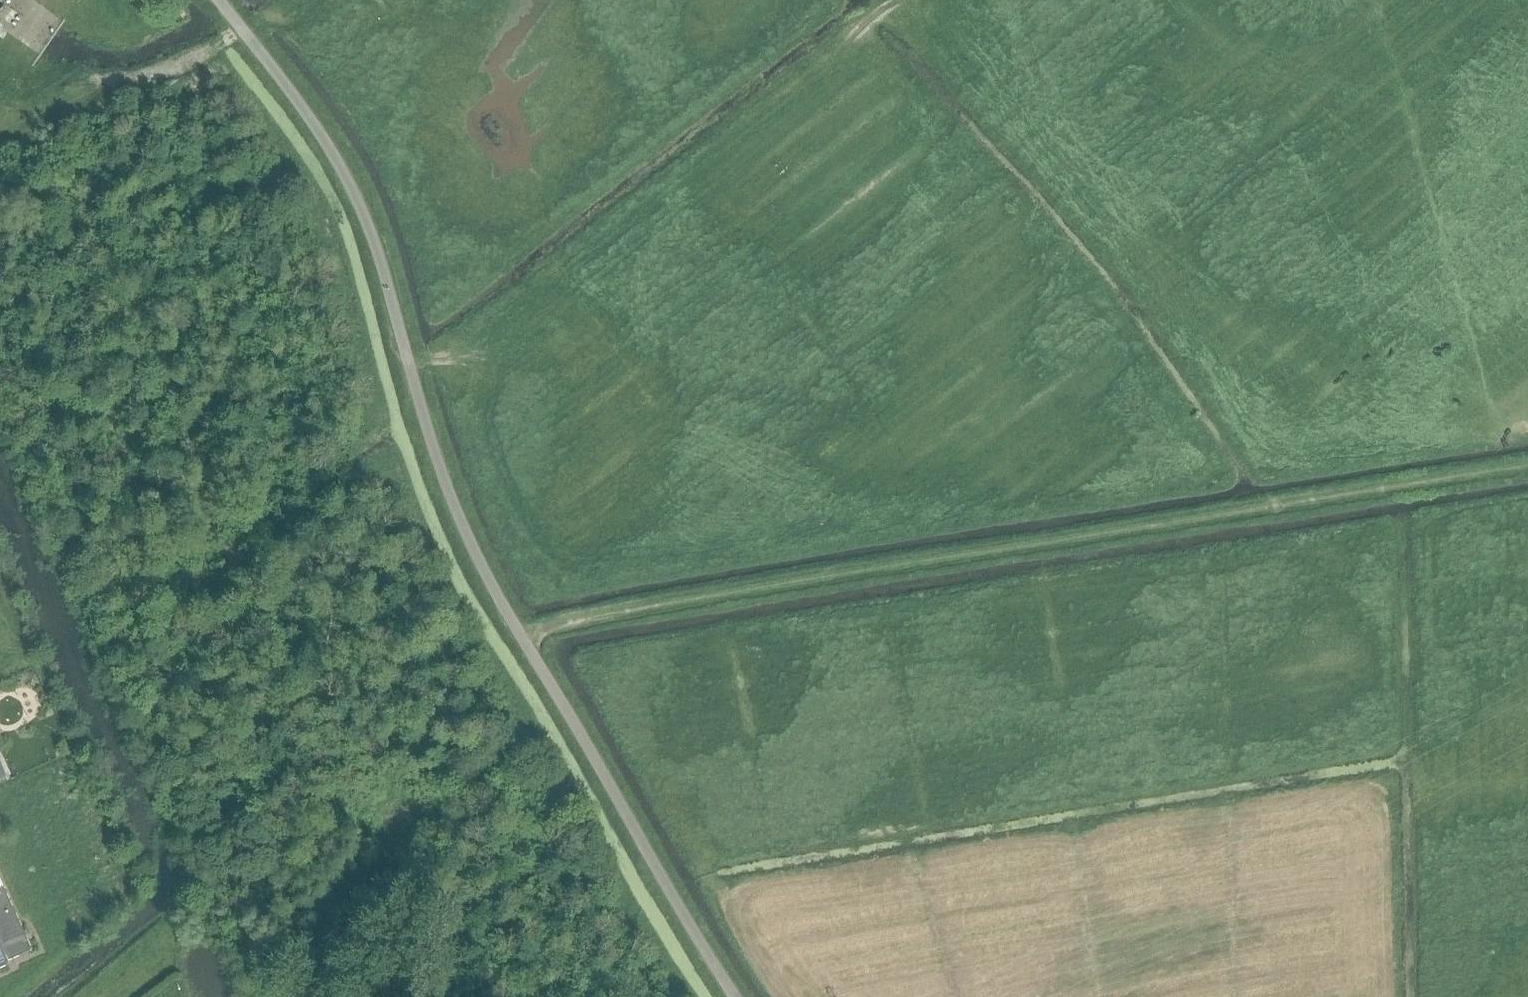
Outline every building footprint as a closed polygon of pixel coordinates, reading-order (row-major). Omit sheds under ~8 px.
[(8,964),(6,961),(31,950),(2,887),(0,882),(0,968),(8,964)]
